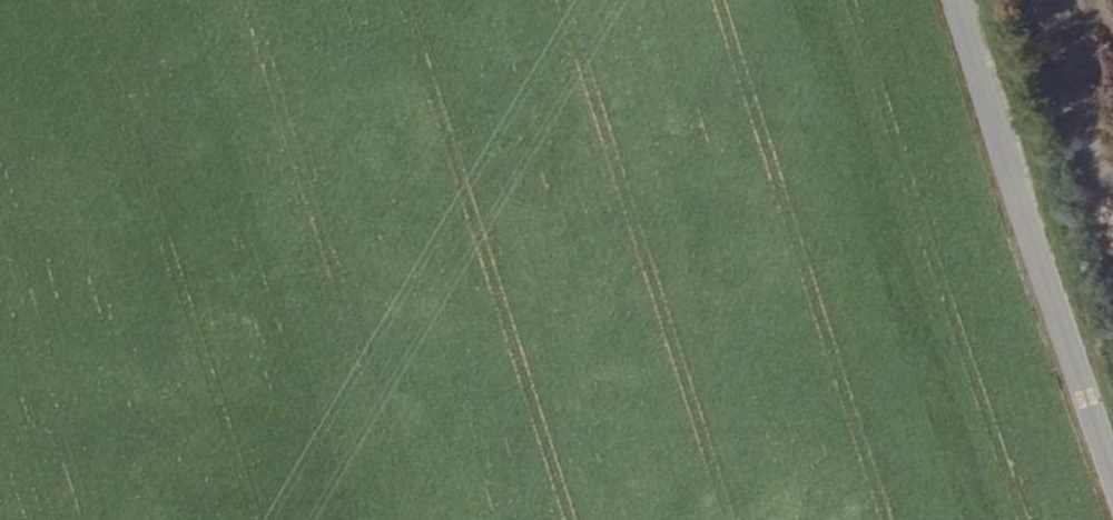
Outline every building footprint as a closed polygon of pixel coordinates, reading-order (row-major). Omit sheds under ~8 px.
[(1045,26),(1097,14),(1094,0),(1039,0),(1045,26)]
